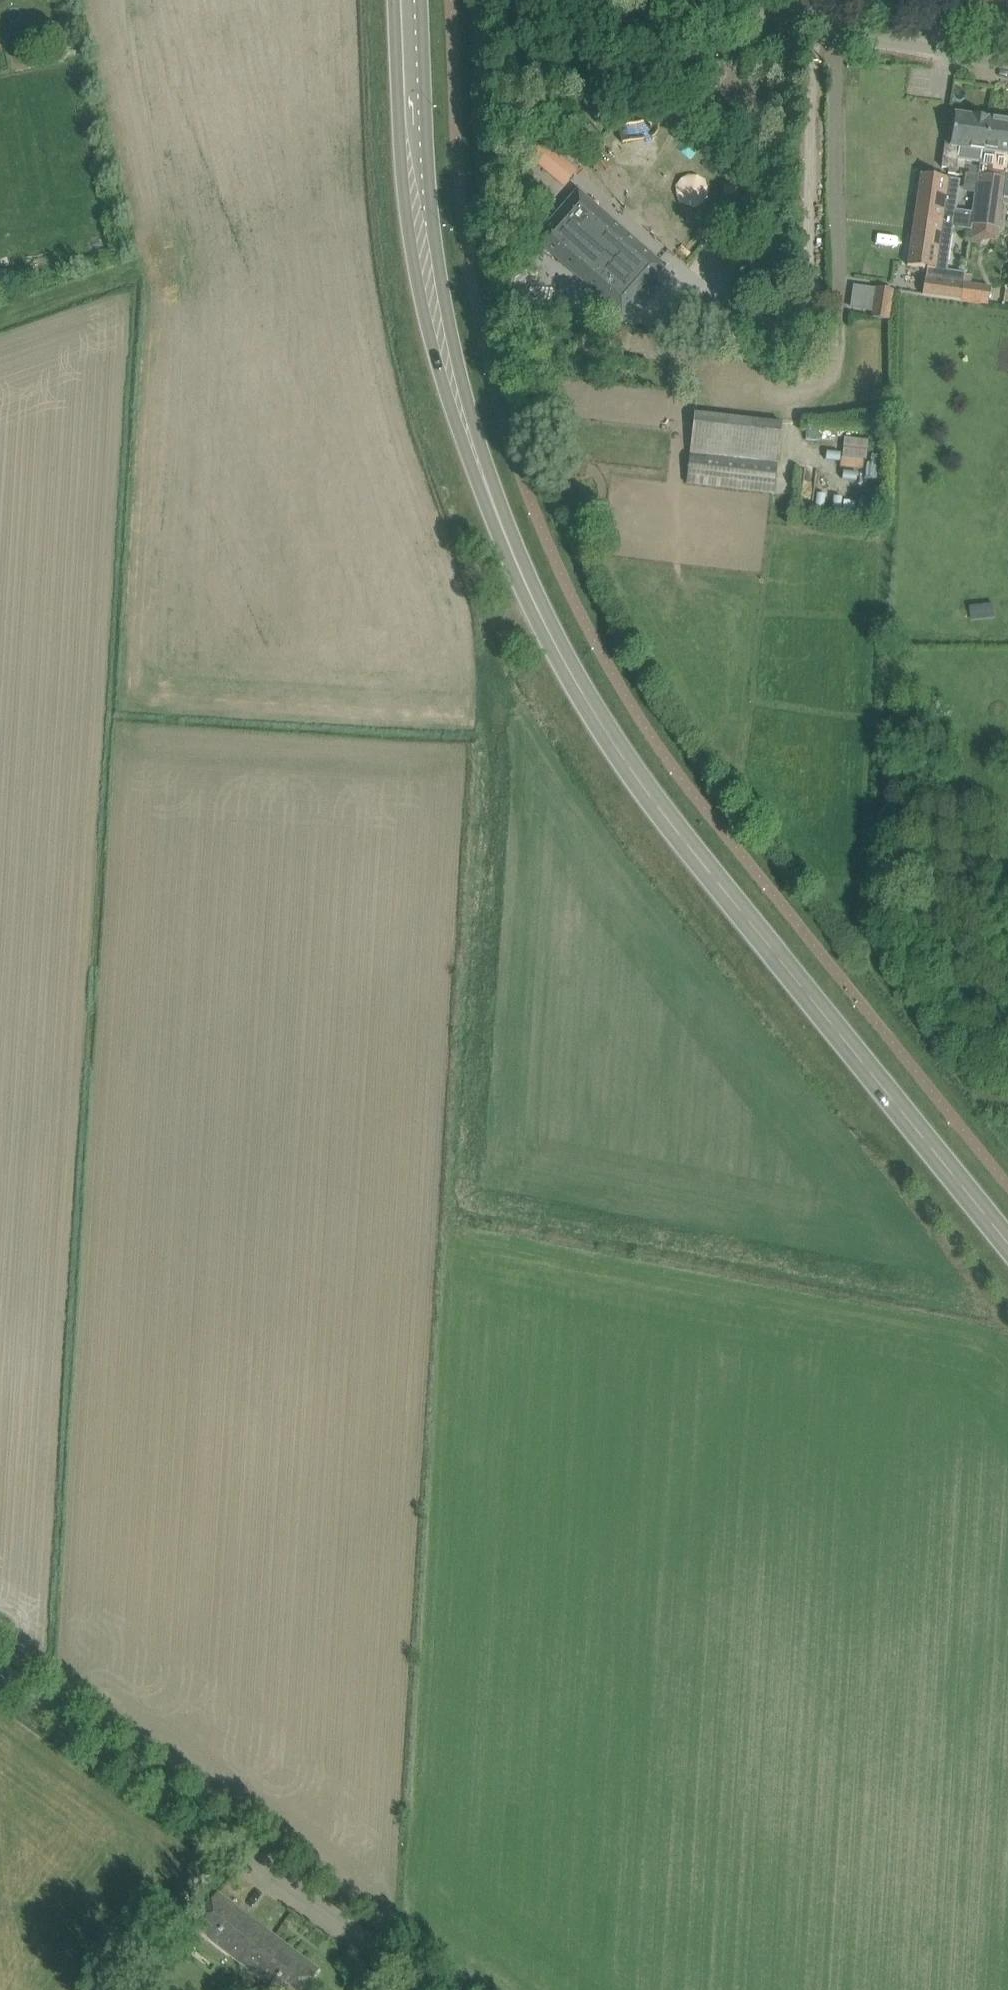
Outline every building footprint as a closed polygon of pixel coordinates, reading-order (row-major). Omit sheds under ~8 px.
[(982,163),(988,118),(956,113),(953,133),(950,146),(945,146),(942,168),(949,169),(949,174),(956,175),(958,160),(981,163),(982,163)] [(988,118),(982,163),(981,163),(978,182),(978,183),(974,212),(972,226),(999,230),(1003,199),(1007,200),(1007,173),(1006,173),(1007,158),(1007,121),(988,118)] [(544,141),(531,156),(564,185),(578,170),(544,141)] [(978,183),(978,182),(979,175),(966,173),(965,181),(978,183)] [(974,212),(973,212),(956,210),(960,180),(949,178),(918,174),(918,175),(921,176),(920,184),(917,184),(916,186),(919,186),(918,194),(915,194),(915,196),(918,196),(917,204),(914,204),(914,206),(916,206),(915,214),(912,214),(912,216),(915,216),(915,218),(954,223),(954,227),(971,230),(972,226),(974,212)] [(578,192),(538,238),(622,312),(663,266),(578,192)] [(954,223),(915,218),(908,266),(928,269),(926,278),(925,278),(923,295),(961,300),(963,286),(966,272),(948,270),(954,227),(954,223)] [(964,286),(963,301),(984,304),(987,290),(964,286)] [(874,304),(890,306),(893,291),(893,290),(877,288),(874,304)] [(890,306),(874,304),(872,317),(889,319),(890,306)] [(687,484),(774,494),(782,423),(696,412),(687,484)] [(852,479),(853,455),(827,454),(827,479),(852,479)] [(994,604),(971,607),(973,620),(996,617),(994,604)] [(205,1908),(192,1925),(270,1985),(266,1989),(303,1989),(318,1970),(217,1893),(205,1908)]
